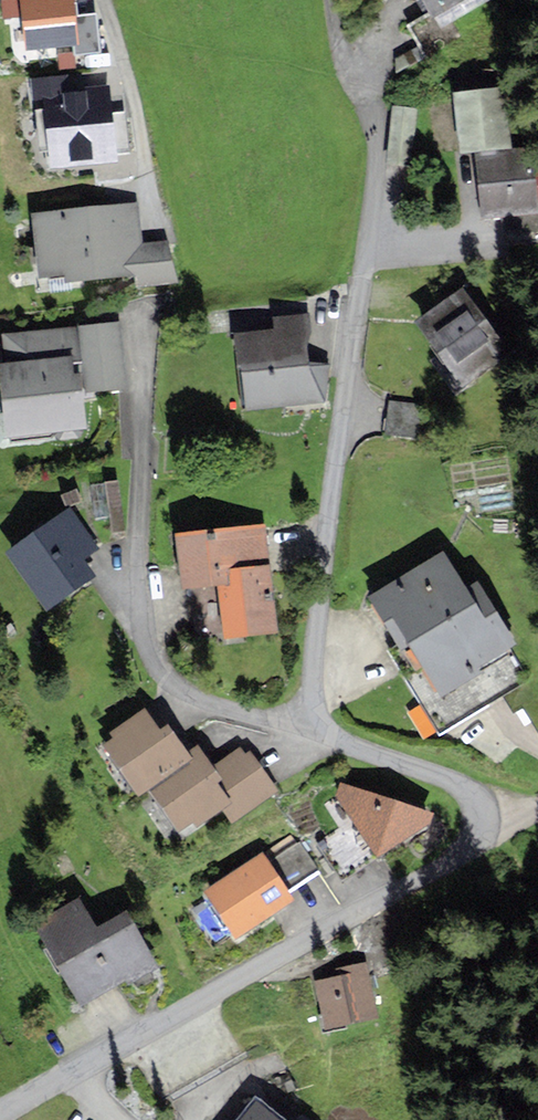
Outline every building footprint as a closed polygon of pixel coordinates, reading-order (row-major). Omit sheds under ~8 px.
[(19,0),(1,0),(0,0),(2,19),(21,17),(19,0)] [(74,0),(19,0),(21,17),(25,51),(72,46),(79,45),(76,15),(74,0)] [(431,18),(462,0),(420,0),(431,18)] [(80,54),(100,52),(96,13),(76,15),(79,45),(72,46),(73,55),(80,54)] [(62,89),(69,88),(68,75),(29,78),(32,109),(44,108),(43,102),(63,100),(62,89)] [(111,112),(109,84),(69,88),(62,89),(63,100),(43,102),(44,108),(50,169),(117,162),(116,155),(130,154),(126,111),(111,112)] [(453,92),(460,153),(473,152),(513,148),(507,87),(453,92)] [(531,146),(513,148),(473,152),(482,222),(537,215),(537,198),(534,169),(531,146)] [(138,202),(30,213),(38,279),(64,276),(65,282),(137,275),(137,269),(145,268),(142,242),(138,202)] [(142,242),(145,268),(137,269),(137,275),(138,288),(177,283),(168,241),(142,242)] [(516,353),(463,287),(417,324),(470,390),(516,353)] [(309,313),(272,317),(272,329),(234,332),(239,411),(323,404),(330,364),(309,365),(307,340),(310,340),(309,313)] [(81,362),(78,327),(1,333),(4,363),(73,356),(74,363),(81,362)] [(87,428),(80,375),(75,375),(74,363),(73,356),(4,363),(0,363),(0,392),(5,438),(87,428)] [(417,439),(421,404),(389,400),(385,435),(417,439)] [(107,531),(123,528),(116,485),(100,487),(107,531)] [(70,508),(5,552),(45,610),(95,576),(83,559),(98,548),(70,508)] [(277,634),(265,524),(174,535),(181,589),(218,585),(225,640),(277,634)] [(466,588),(443,551),(367,598),(401,652),(410,647),(441,698),(509,657),(505,652),(516,645),(477,582),(466,588)] [(114,738),(102,746),(139,797),(148,790),(192,759),(187,752),(167,725),(161,730),(144,707),(110,732),(114,738)] [(213,765),(203,751),(198,744),(187,752),(192,759),(148,790),(178,832),(192,822),(196,827),(221,809),(226,805),(231,802),(218,783),(223,779),(213,765)] [(241,746),(213,765),(223,779),(218,783),(231,802),(226,805),(221,809),(232,825),(279,791),(250,751),(246,754),(241,746)] [(435,813),(340,783),(336,796),(376,858),(429,825),(435,813)] [(264,854),(270,862),(297,844),(292,836),(264,854)] [(270,862),(287,889),(318,869),(300,842),(297,844),(270,862)] [(202,891),(234,940),(295,900),(287,889),(270,862),(264,854),(263,852),(202,891)] [(80,1008),(158,967),(128,910),(96,927),(80,897),(34,922),(80,1008)] [(326,1030),(379,1017),(366,961),(337,968),(338,975),(314,981),(326,1030)] [(256,1097),(238,1119),(285,1119),(256,1097)]
